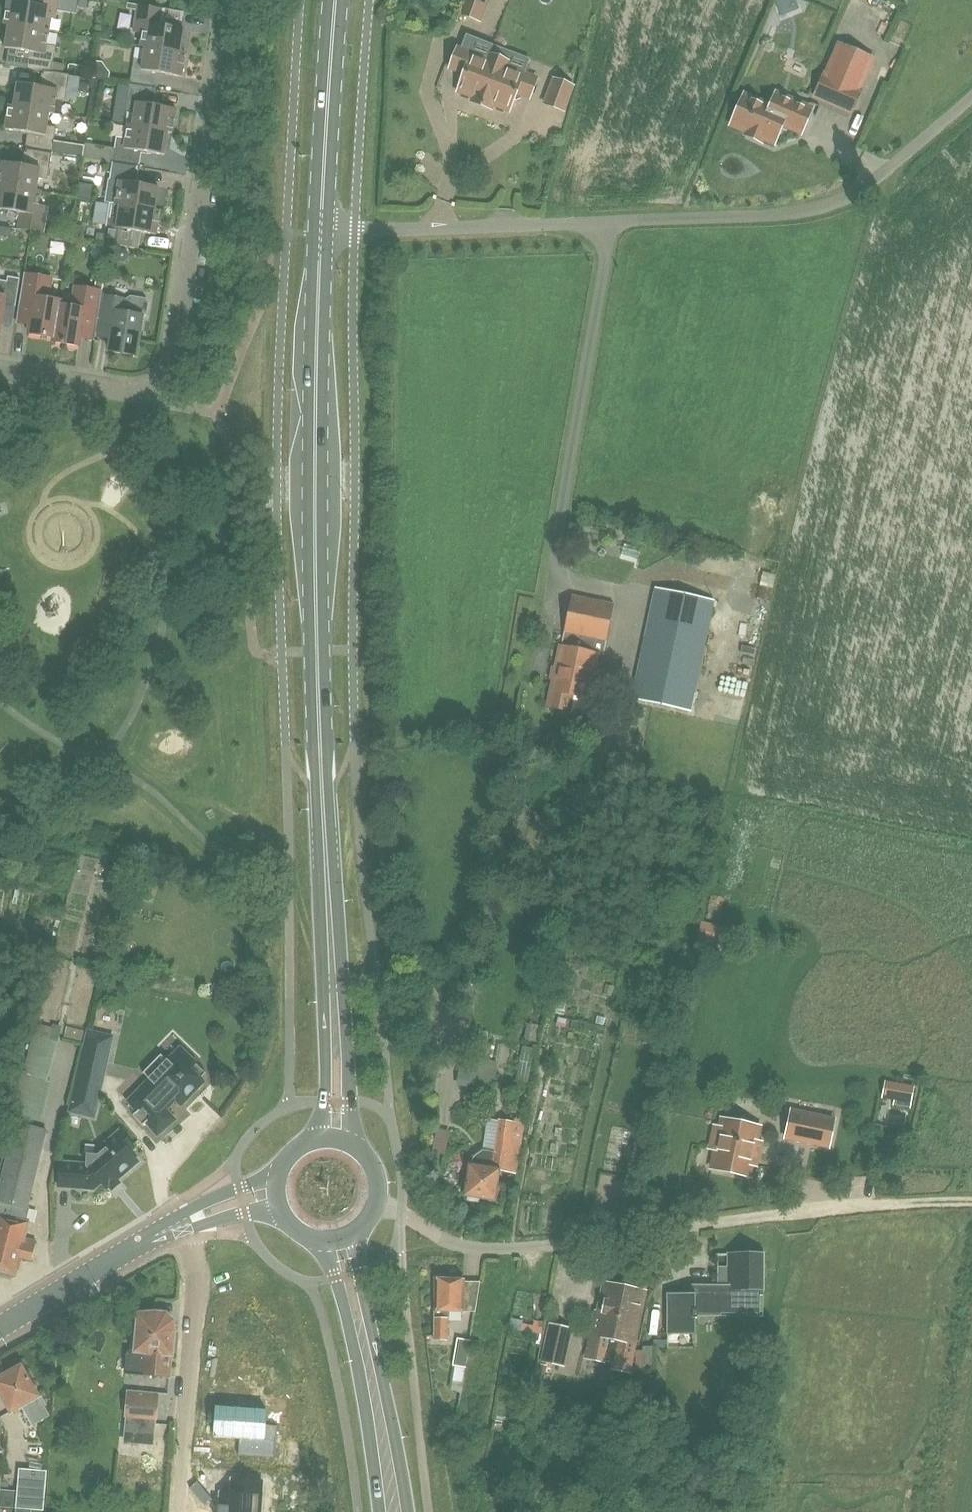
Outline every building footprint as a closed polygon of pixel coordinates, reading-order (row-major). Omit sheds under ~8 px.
[(44,30),(46,18),(55,19),(58,0),(32,0),(31,5),(8,1),(4,25),(8,26),(8,25),(44,31),(44,30)] [(461,14),(479,21),(487,0),(466,0),(461,14)] [(782,12),(795,7),(792,0),(783,0),(778,2),(782,12)] [(181,53),(181,52),(184,30),(161,26),(163,10),(138,6),(133,32),(142,33),(140,47),(145,48),(145,47),(181,53)] [(47,45),(49,31),(44,30),(44,31),(8,25),(8,26),(5,48),(28,52),(26,69),(43,72),(44,72),(51,73),(52,72),(56,46),(47,45)] [(819,73),(824,76),(815,96),(850,111),(859,91),(837,81),(849,54),(831,46),(819,73)] [(182,77),(185,53),(181,52),(181,53),(145,47),(145,48),(143,60),(134,59),(130,85),(155,89),(158,73),(182,77)] [(487,60),(457,48),(450,69),(464,74),(457,92),(473,98),(472,100),(491,107),(492,105),(509,112),(516,93),(529,98),(537,79),(507,67),(509,62),(489,55),(487,60)] [(65,102),(69,75),(52,72),(51,73),(44,72),(43,72),(41,88),(17,84),(13,107),(49,113),(49,114),(54,114),(56,100),(65,102)] [(551,82),(542,106),(561,113),(570,89),(551,82)] [(153,106),(155,89),(130,85),(125,112),(135,113),(132,126),(168,132),(168,133),(172,134),(176,110),(153,106)] [(761,142),(763,138),(774,143),(782,125),(800,133),(811,109),(776,94),(770,107),(744,95),(731,125),(747,131),(745,136),(761,142)] [(82,158),(84,146),(54,142),(56,127),(47,126),(49,114),(49,113),(13,107),(9,106),(5,130),(29,133),(26,150),(52,154),(82,158)] [(164,155),(168,133),(168,132),(132,126),(128,125),(125,139),(116,137),(112,164),(138,168),(140,152),(164,155)] [(52,154),(26,150),(23,166),(0,162),(0,187),(1,186),(36,192),(36,191),(38,179),(47,180),(52,154)] [(155,211),(155,210),(159,188),(135,184),(138,168),(112,164),(108,190),(117,191),(115,205),(119,206),(119,205),(155,211)] [(48,207),(39,206),(41,192),(36,191),(36,192),(1,186),(0,187),(0,190),(0,210),(20,213),(18,229),(43,234),(48,207)] [(156,235),(160,211),(155,210),(155,211),(119,205),(119,206),(117,219),(108,217),(105,236),(104,243),(130,248),(132,231),(156,235)] [(98,234),(96,242),(104,243),(105,236),(98,234)] [(19,307),(16,322),(30,324),(28,335),(54,339),(59,306),(60,306),(61,302),(48,300),(49,291),(44,290),(46,279),(24,275),(19,307)] [(20,279),(7,277),(7,282),(0,281),(0,326),(3,306),(15,308),(20,279)] [(54,339),(53,343),(79,347),(81,338),(95,340),(97,323),(102,292),(80,288),(78,300),(73,299),(72,308),(60,306),(59,306),(54,339)] [(136,356),(142,316),(146,314),(148,304),(145,299),(130,296),(127,300),(105,296),(101,320),(114,322),(109,352),(136,356)] [(690,711),(713,601),(656,588),(632,699),(690,711)] [(613,605),(572,596),(565,633),(562,646),(561,646),(548,707),(569,711),(573,695),(587,698),(597,654),(603,655),(613,605)] [(745,664),(758,667),(762,650),(749,647),(745,664)] [(712,947),(717,927),(701,924),(697,943),(712,947)] [(54,939),(41,936),(36,954),(49,957),(54,939)] [(12,1114),(15,1115),(37,1025),(35,1024),(22,1074),(12,1072),(5,1096),(17,1099),(12,1114)] [(37,1025),(15,1115),(42,1122),(52,1083),(47,1081),(57,1042),(53,1041),(56,1029),(37,1025)] [(67,1116),(96,1122),(115,1038),(87,1031),(67,1116)] [(150,1079),(129,1101),(138,1111),(133,1114),(143,1126),(147,1122),(158,1134),(175,1119),(164,1107),(174,1097),(182,1104),(204,1081),(191,1068),(196,1063),(181,1048),(163,1066),(156,1059),(144,1072),(150,1079)] [(497,1071),(460,1065),(457,1085),(493,1091),(497,1071)] [(909,1107),(913,1087),(897,1084),(893,1104),(909,1107)] [(834,1120),(791,1111),(785,1137),(829,1146),(834,1120)] [(711,1168),(749,1176),(753,1157),(757,1158),(760,1142),(756,1141),(759,1126),(722,1118),(720,1127),(714,1126),(710,1148),(715,1149),(711,1168)] [(506,1171),(511,1139),(513,1123),(501,1121),(499,1137),(497,1151),(481,1149),(471,1156),(471,1165),(466,1196),(495,1201),(500,1170),(506,1171)] [(19,1258),(31,1261),(32,1261),(37,1241),(24,1238),(28,1222),(26,1222),(30,1208),(28,1207),(47,1131),(15,1123),(0,1185),(0,1202),(2,1203),(0,1212),(0,1271),(3,1275),(10,1277),(13,1275),(15,1275),(19,1258)] [(87,1164),(61,1162),(59,1186),(95,1189),(102,1182),(107,1188),(139,1161),(130,1151),(134,1147),(120,1131),(104,1145),(106,1148),(99,1155),(88,1154),(87,1164)] [(697,1309),(697,1300),(722,1301),(722,1312),(762,1313),(762,1295),(766,1295),(766,1293),(762,1293),(762,1289),(766,1289),(766,1254),(726,1253),(726,1255),(732,1255),(732,1274),(735,1274),(735,1286),(702,1286),(702,1287),(706,1287),(706,1292),(669,1292),(669,1333),(674,1333),(674,1332),(697,1333),(697,1317),(700,1317),(700,1309),(697,1309)] [(435,1340),(447,1340),(448,1311),(464,1311),(465,1279),(437,1278),(435,1340)] [(628,1366),(644,1292),(605,1283),(598,1312),(596,1311),(588,1351),(612,1356),(610,1363),(628,1366)] [(173,1355),(173,1352),(176,1352),(178,1352),(179,1340),(177,1340),(174,1340),(175,1330),(174,1319),(168,1313),(156,1312),(139,1313),(136,1350),(132,1349),(128,1353),(127,1372),(170,1376),(172,1355),(173,1355)] [(563,1365),(571,1329),(550,1325),(542,1361),(563,1365)] [(462,1393),(470,1341),(457,1338),(452,1368),(455,1369),(452,1388),(462,1393)] [(36,1423),(51,1415),(22,1365),(21,1366),(17,1363),(8,1369),(8,1373),(0,1377),(0,1391),(12,1411),(25,1404),(36,1423)] [(126,1430),(156,1432),(159,1392),(129,1390),(126,1430)] [(277,1425),(265,1425),(266,1409),(262,1409),(262,1403),(239,1402),(239,1408),(216,1406),(214,1437),(239,1439),(237,1456),(275,1459),(277,1425)] [(17,1507),(32,1509),(43,1509),(46,1470),(20,1468),(18,1490),(17,1507)] [(262,1481),(232,1479),(231,1494),(220,1493),(220,1506),(218,1505),(218,1511),(260,1511),(262,1481)] [(17,1507),(18,1490),(0,1489),(0,1506),(17,1507)]
